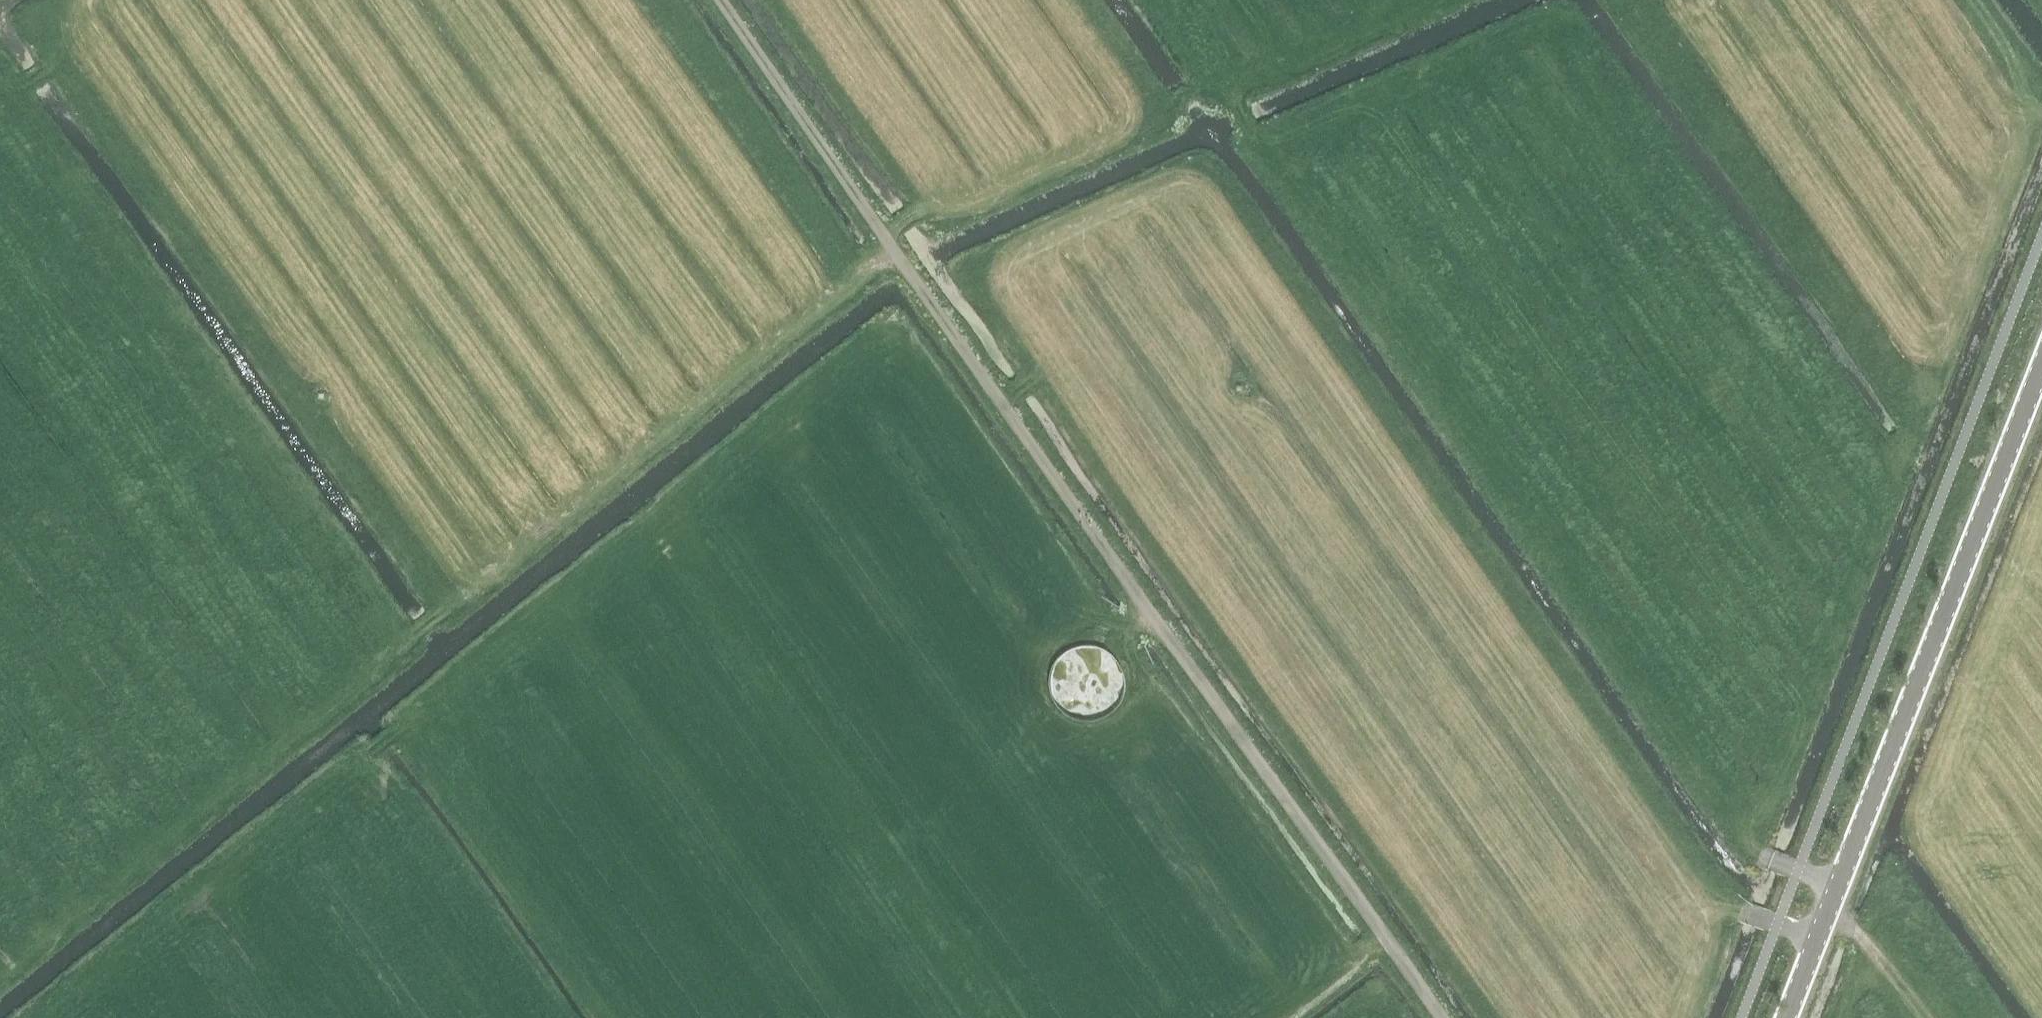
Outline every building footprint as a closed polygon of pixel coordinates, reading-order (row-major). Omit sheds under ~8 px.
[(1111,653),(1108,651),(1104,648),(1101,647),(1098,646),(1094,645),(1092,645),(1088,644),(1084,644),(1082,645),(1078,645),(1076,646),(1073,647),(1071,648),(1069,649),(1066,651),(1064,652),(1061,655),(1059,656),(1056,659),(1055,661),(1053,664),(1052,667),(1051,669),(1050,672),(1049,675),(1049,677),(1048,681),(1048,683),(1049,686),(1049,688),(1050,692),(1050,694),(1051,697),(1052,699),(1053,701),(1055,703),(1056,705),(1059,708),(1060,710),(1062,712),(1066,715),(1069,717),(1074,718),(1078,720),(1080,720),(1083,720),(1088,721),(1091,720),(1094,720),(1096,719),(1100,718),(1104,716),(1106,715),(1109,714),(1112,710),(1114,709),(1116,707),(1118,704),(1119,702),(1121,700),(1122,697),(1123,695),(1124,691),(1124,689),(1124,686),(1125,684),(1125,681),(1124,678),(1124,675),(1123,672),(1122,668),(1121,666),(1120,664),(1118,660),(1116,658),(1114,657),(1114,656),(1111,653)]
